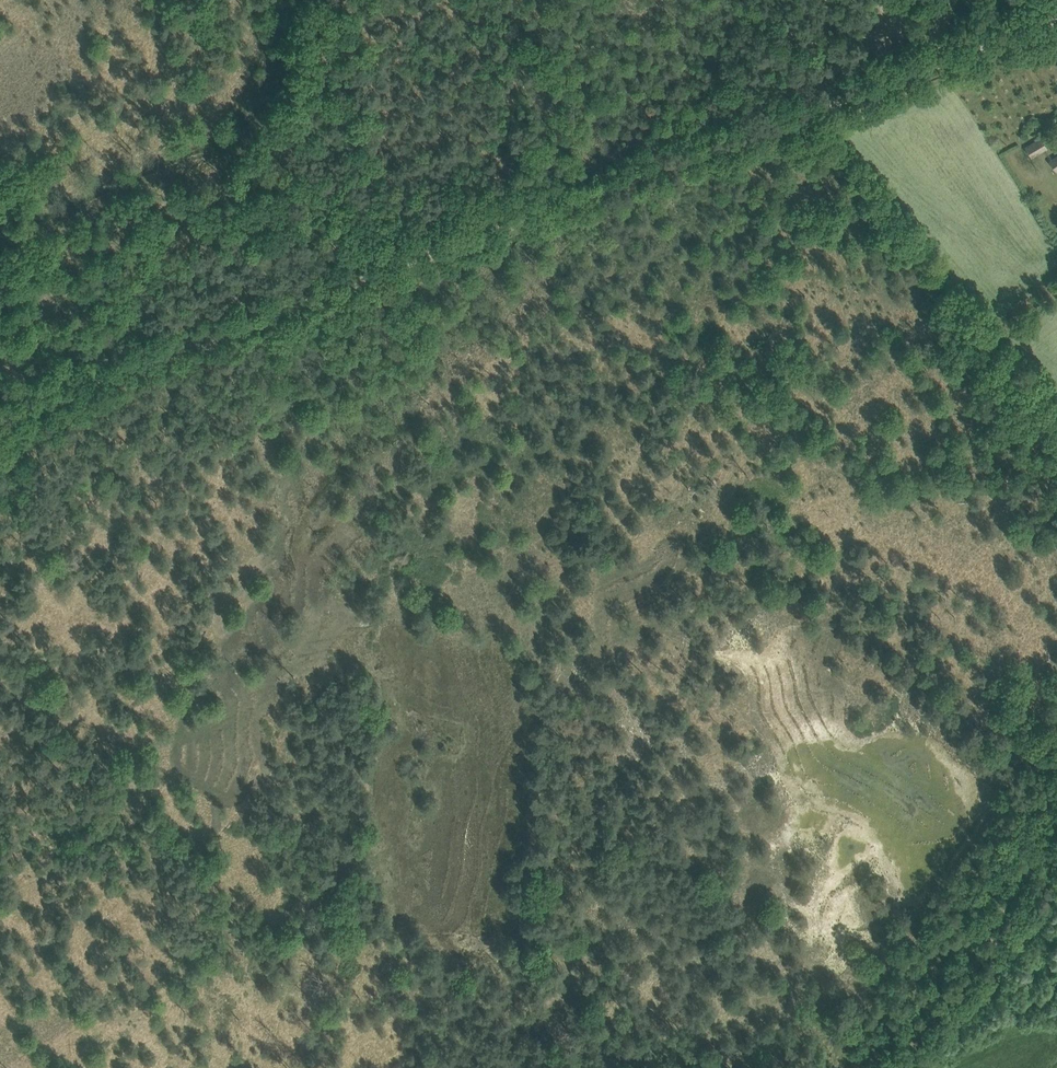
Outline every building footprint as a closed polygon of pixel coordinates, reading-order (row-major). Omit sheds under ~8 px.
[(1031,157),(1046,148),(1041,138),(1039,139),(1038,138),(1035,140),(1036,141),(1026,147),(1031,157)] [(1056,170),(1056,156),(1049,161),(1056,171),(1056,170)]
